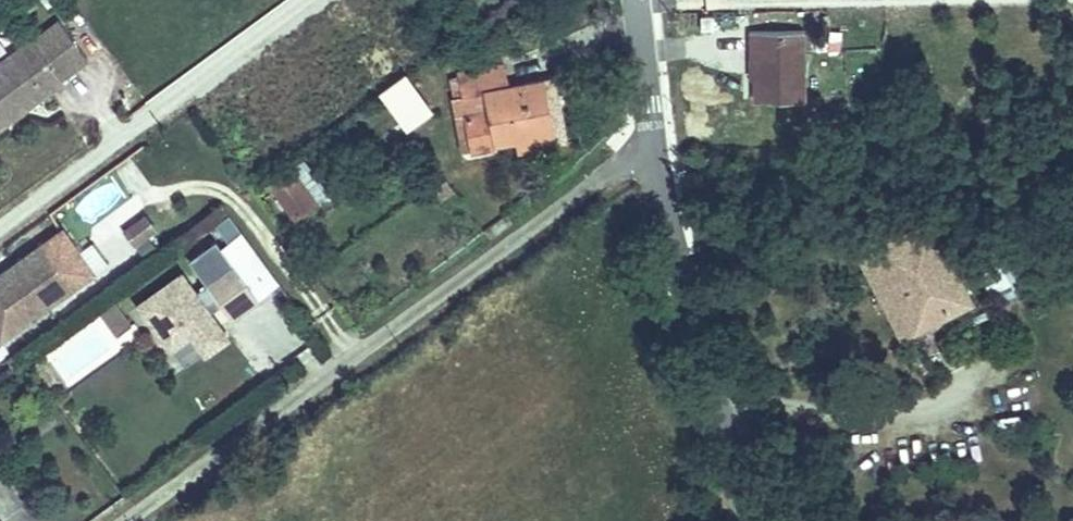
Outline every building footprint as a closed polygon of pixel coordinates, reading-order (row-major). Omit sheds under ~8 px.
[(63,80),(61,78),(87,58),(57,18),(0,60),(0,127),(13,117),(9,112),(16,107),(10,99),(34,81),(44,95),(63,80)] [(804,99),(803,31),(749,32),(749,51),(760,51),(760,73),(756,73),(756,100),(804,99)] [(749,73),(756,73),(760,73),(760,51),(749,51),(749,73)] [(565,139),(553,78),(508,87),(504,64),(459,73),(474,150),(496,146),(495,141),(518,136),(520,148),(565,139)] [(432,110),(405,74),(381,92),(408,128),(432,110)] [(13,117),(44,95),(34,81),(10,99),(16,107),(9,112),(13,117)] [(318,202),(292,170),(270,186),(295,219),(318,202)] [(453,192),(446,180),(436,186),(443,198),(453,192)] [(135,244),(155,230),(145,217),(125,231),(135,244)] [(921,224),(864,254),(878,281),(891,274),(915,316),(958,292),(921,224)] [(95,272),(62,228),(15,263),(47,307),(95,272)] [(278,283),(241,233),(221,248),(232,264),(258,298),(278,283)] [(878,281),(864,254),(853,261),(897,340),(963,303),(958,292),(915,316),(891,274),(878,281)] [(15,263),(0,274),(0,342),(47,307),(15,263)] [(258,298),(232,264),(205,284),(230,318),(258,298)] [(167,357),(190,342),(204,362),(232,344),(185,271),(133,305),(167,357)] [(53,352),(69,381),(141,343),(125,313),(53,352)]
